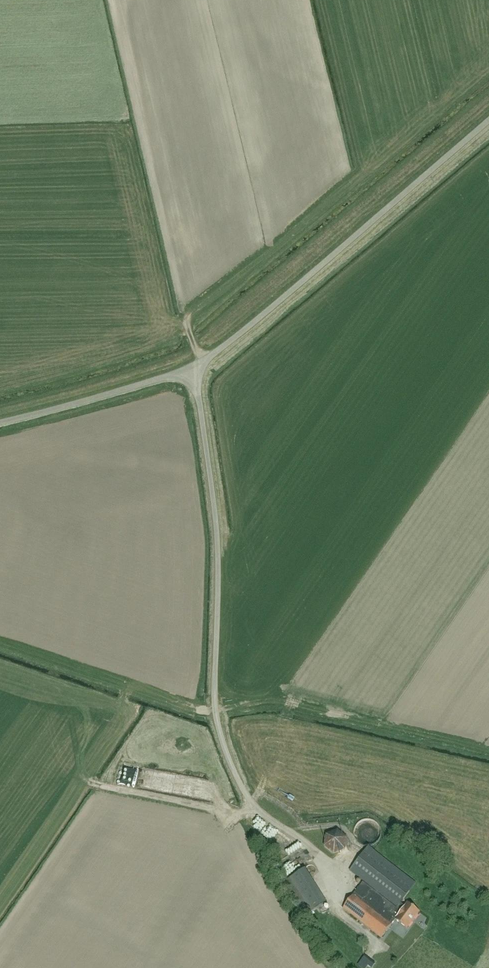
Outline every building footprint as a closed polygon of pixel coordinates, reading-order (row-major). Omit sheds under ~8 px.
[(154,779),(153,784),(168,787),(168,786),(177,787),(180,773),(152,767),(149,778),(154,779)] [(350,848),(347,837),(333,840),(336,851),(350,848)] [(343,908),(381,938),(395,920),(406,928),(419,912),(407,903),(405,906),(400,903),(415,883),(368,847),(350,870),(375,890),(374,891),(363,882),(343,908)] [(282,858),(285,870),(291,868),(288,856),(282,858)] [(305,868),(290,878),(283,882),(304,916),(326,902),(305,868)] [(358,965),(362,967),(365,967),(367,966),(370,967),(371,967),(375,963),(365,956),(358,965)]
